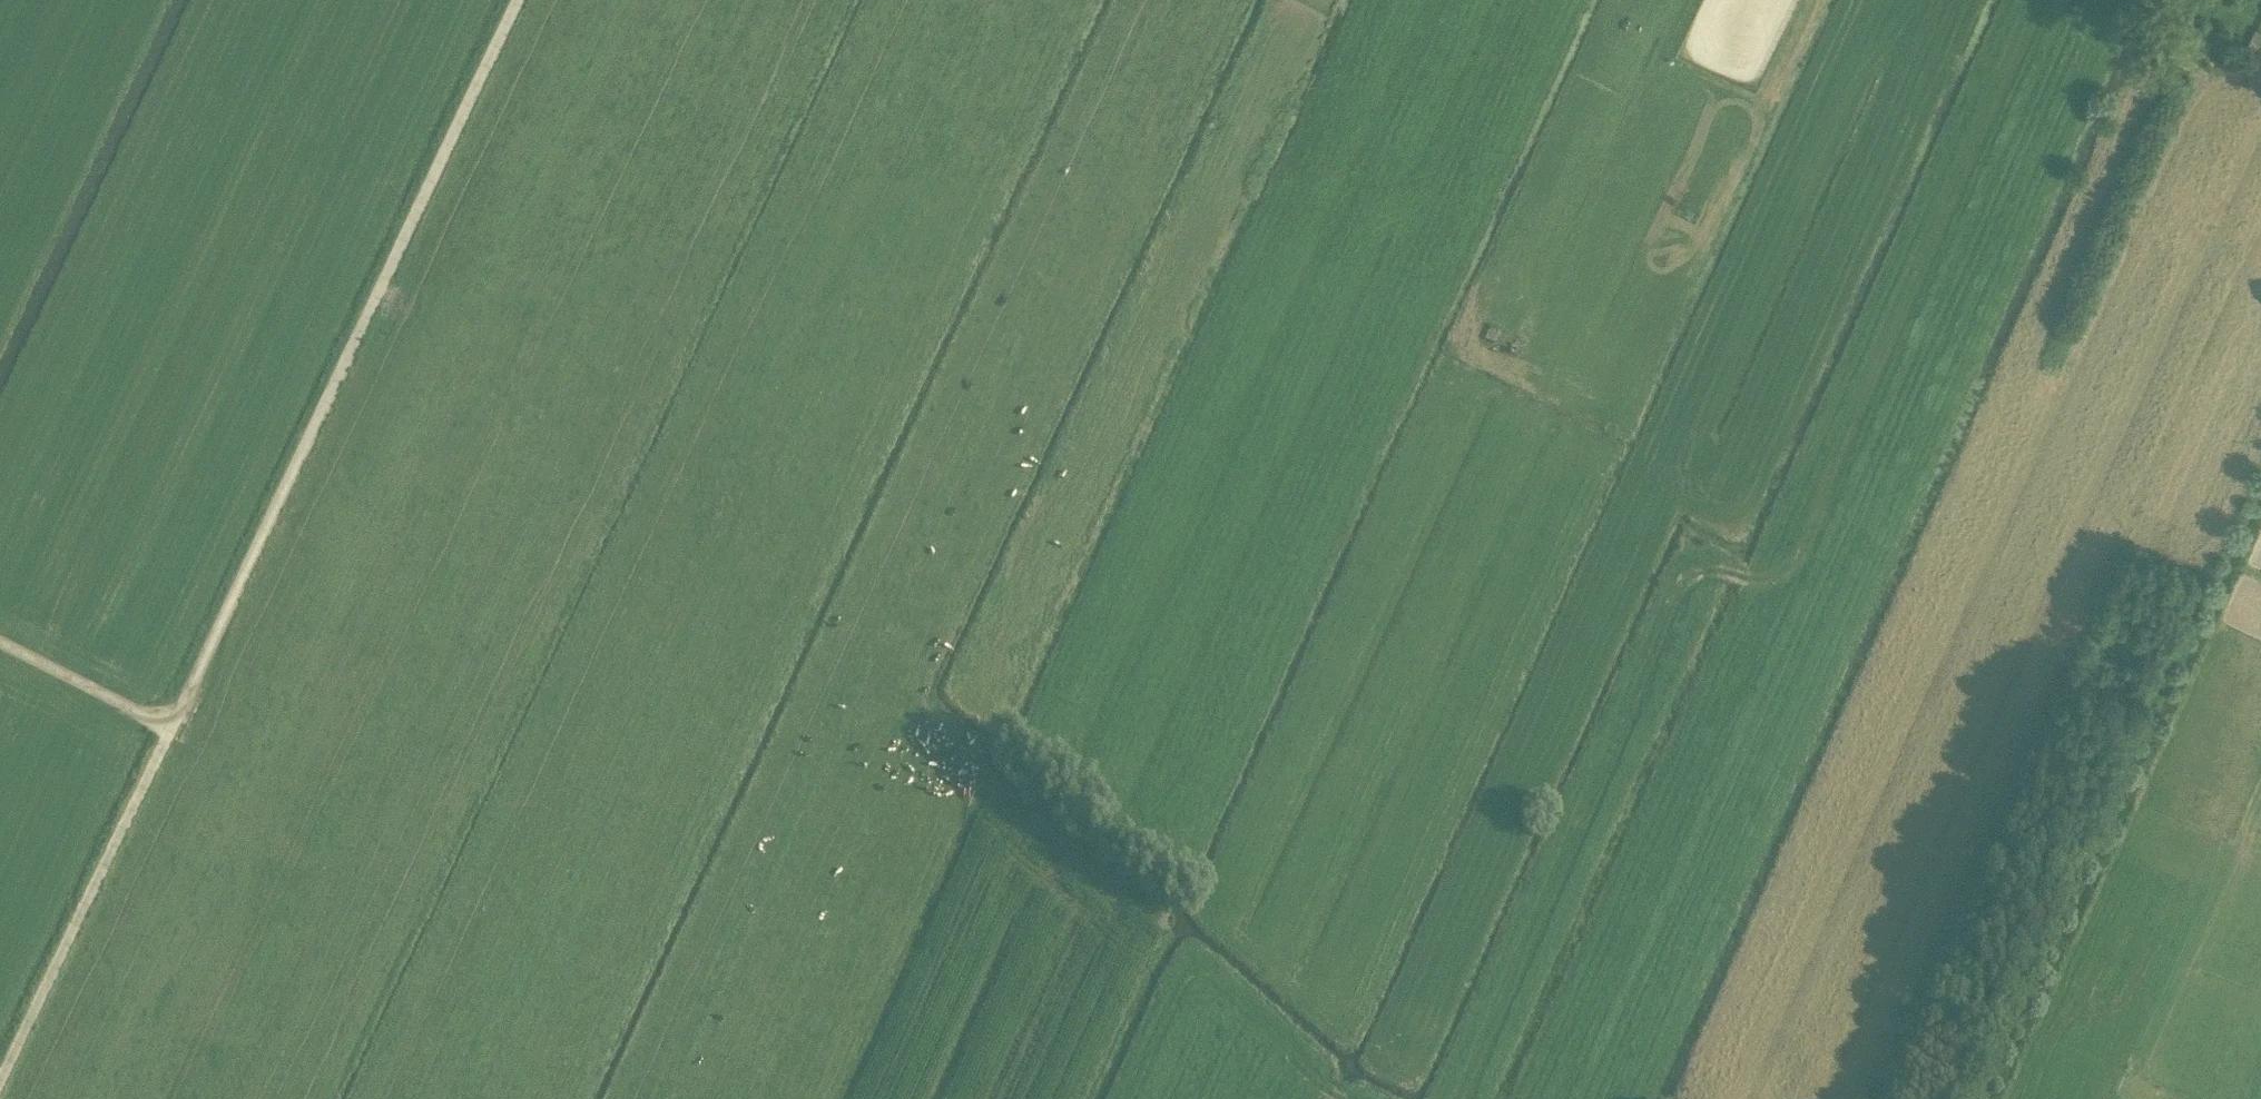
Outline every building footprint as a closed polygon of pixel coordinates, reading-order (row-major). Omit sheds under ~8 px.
[(2247,77),(2260,84),(2260,49),(2247,77)]
